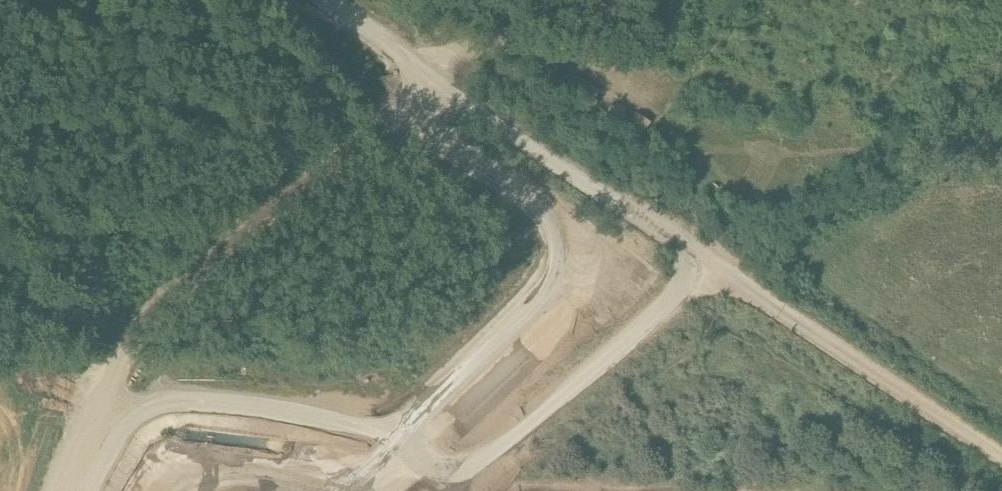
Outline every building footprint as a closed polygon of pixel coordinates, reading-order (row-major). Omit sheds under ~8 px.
[(635,115),(624,135),(637,142),(647,122),(635,115)]
